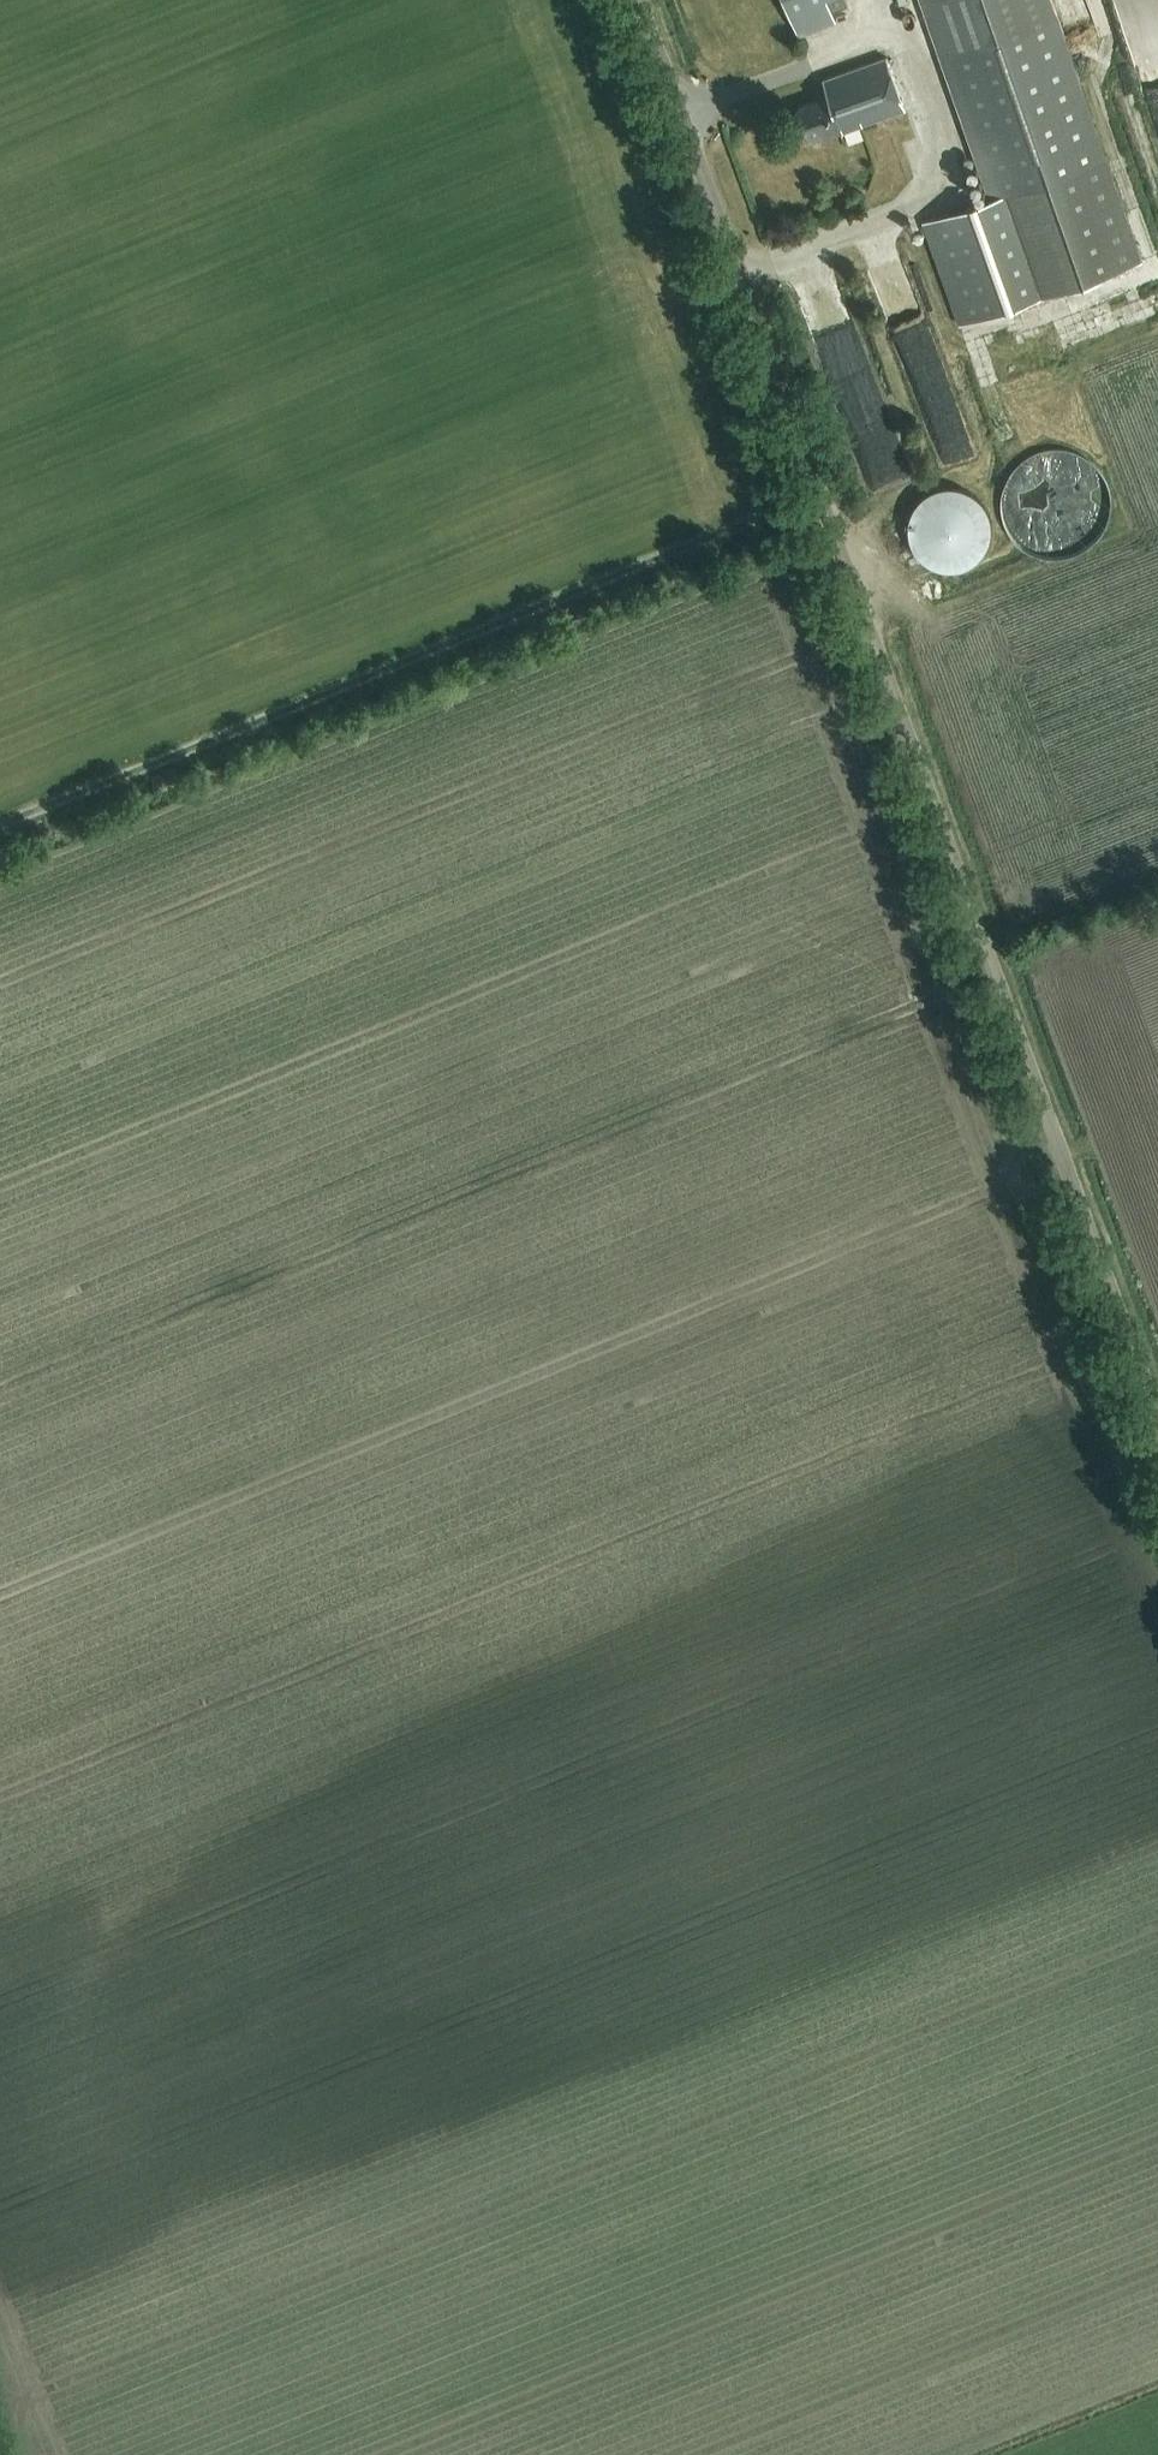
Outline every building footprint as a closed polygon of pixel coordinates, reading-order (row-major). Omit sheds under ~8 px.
[(836,21),(833,12),(833,11),(829,0),(783,0),(798,36),(836,21)] [(833,11),(845,7),(842,0),(829,0),(833,11)] [(1063,288),(1143,259),(1050,0),(920,0),(950,84),(949,84),(990,198),(923,222),(960,325),(1063,288)] [(887,56),(822,79),(826,91),(818,94),(819,98),(796,106),(810,145),(906,111),(887,56)] [(966,434),(935,447),(945,469),(975,456),(966,434)] [(930,568),(944,571),(958,570),(971,564),(981,554),(987,541),(988,527),(985,513),(976,501),(965,493),(951,489),(936,490),(923,496),(913,507),(907,520),(906,534),(910,548),(918,559),(930,568)]
